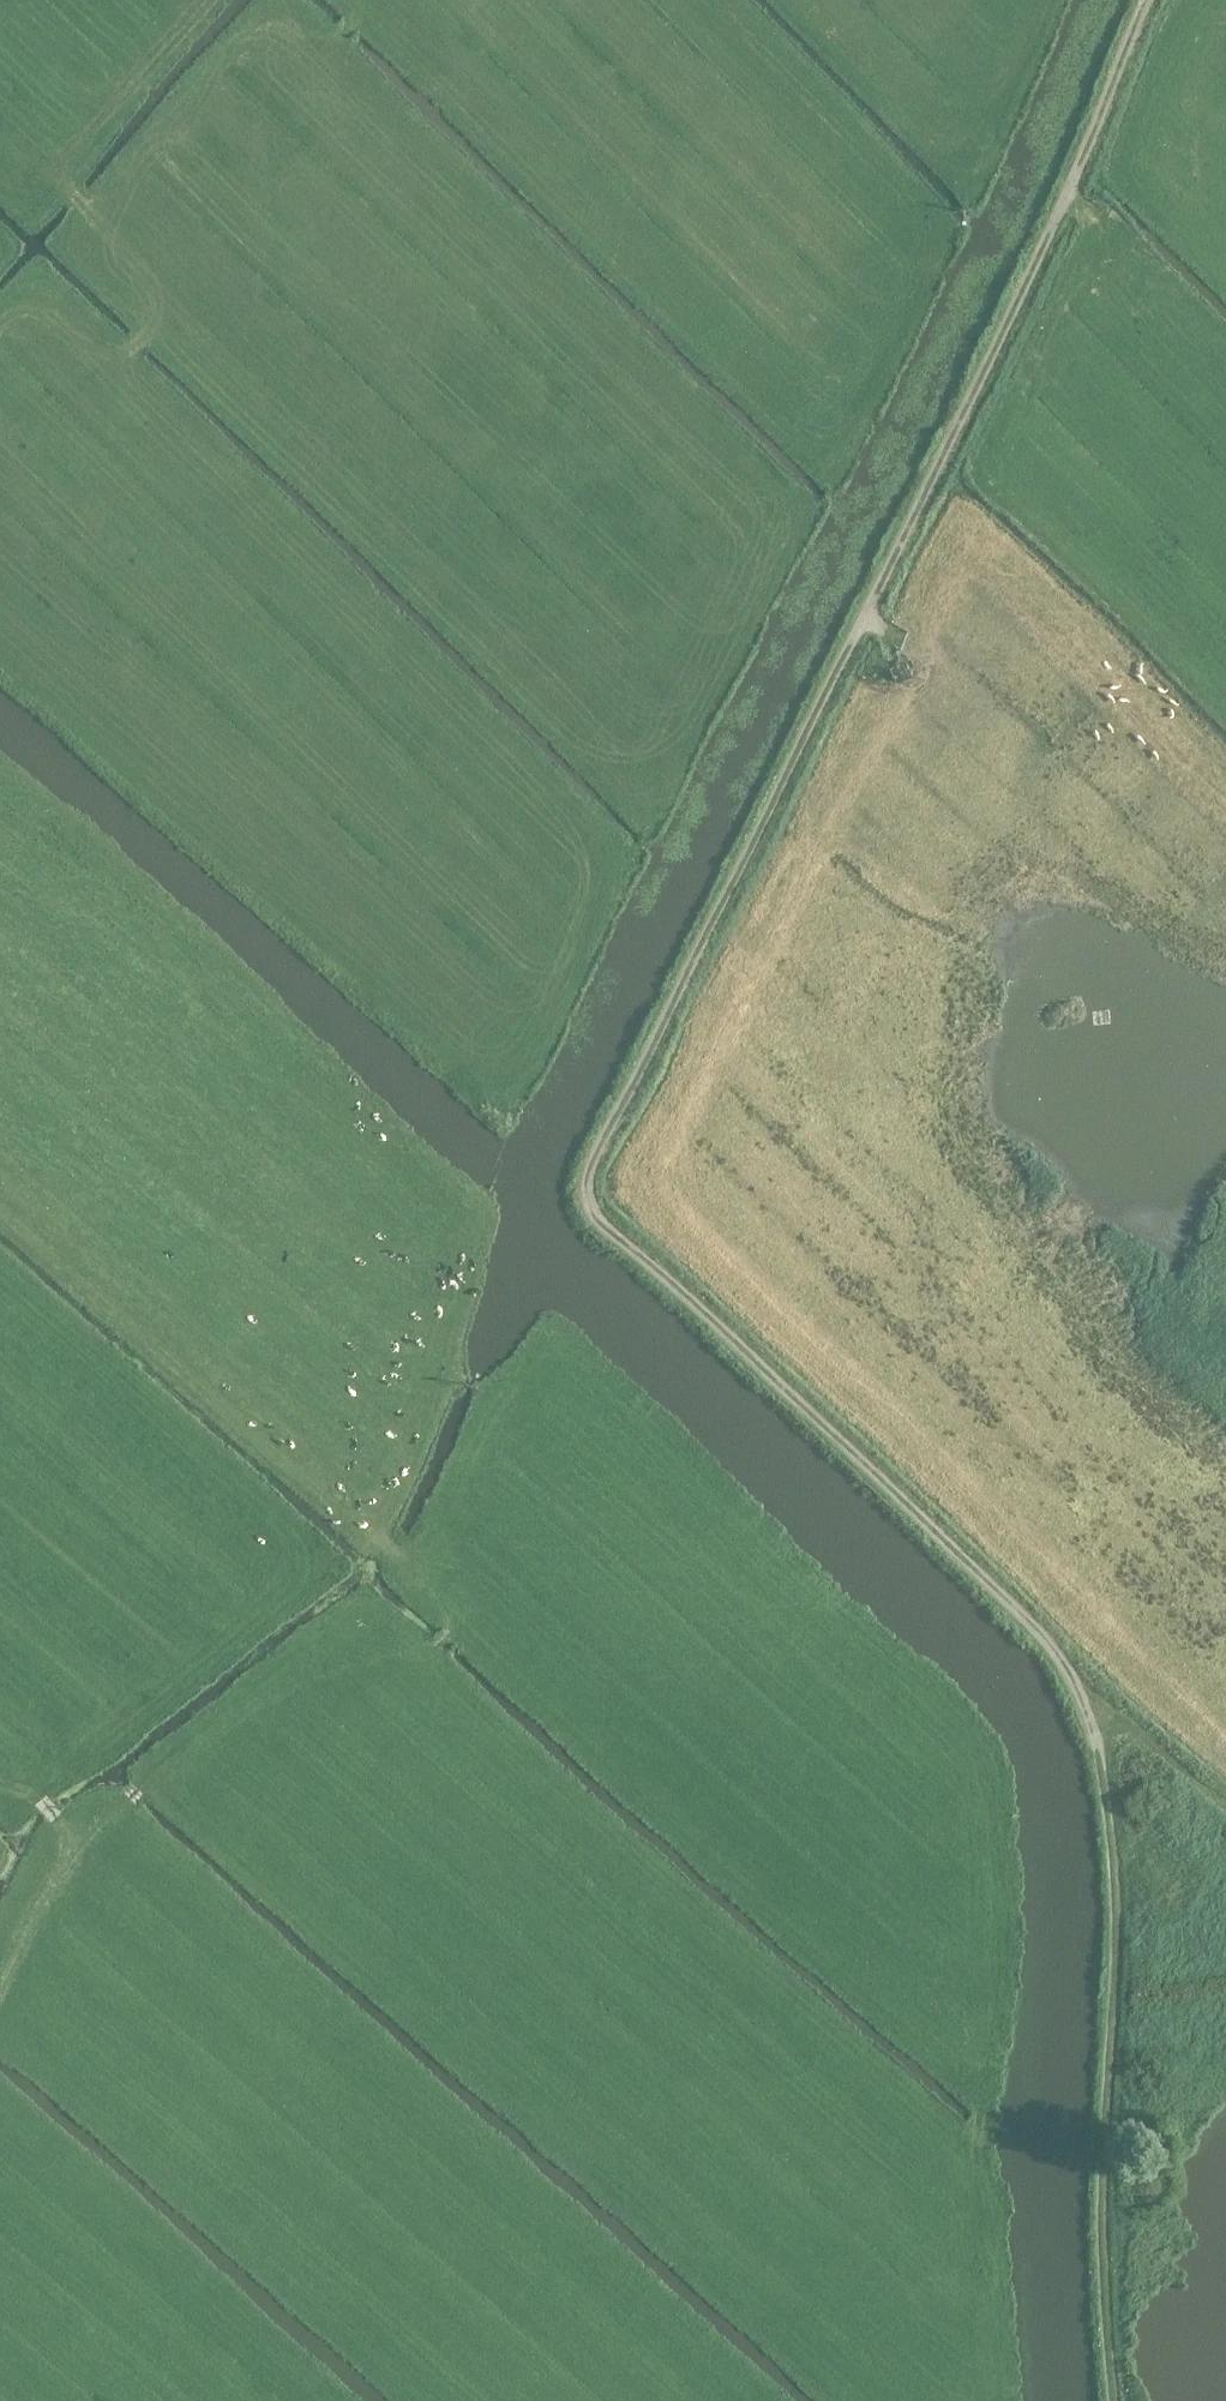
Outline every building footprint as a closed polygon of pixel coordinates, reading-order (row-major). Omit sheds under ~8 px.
[(902,662),(889,668),(895,681),(908,676),(902,662)]
